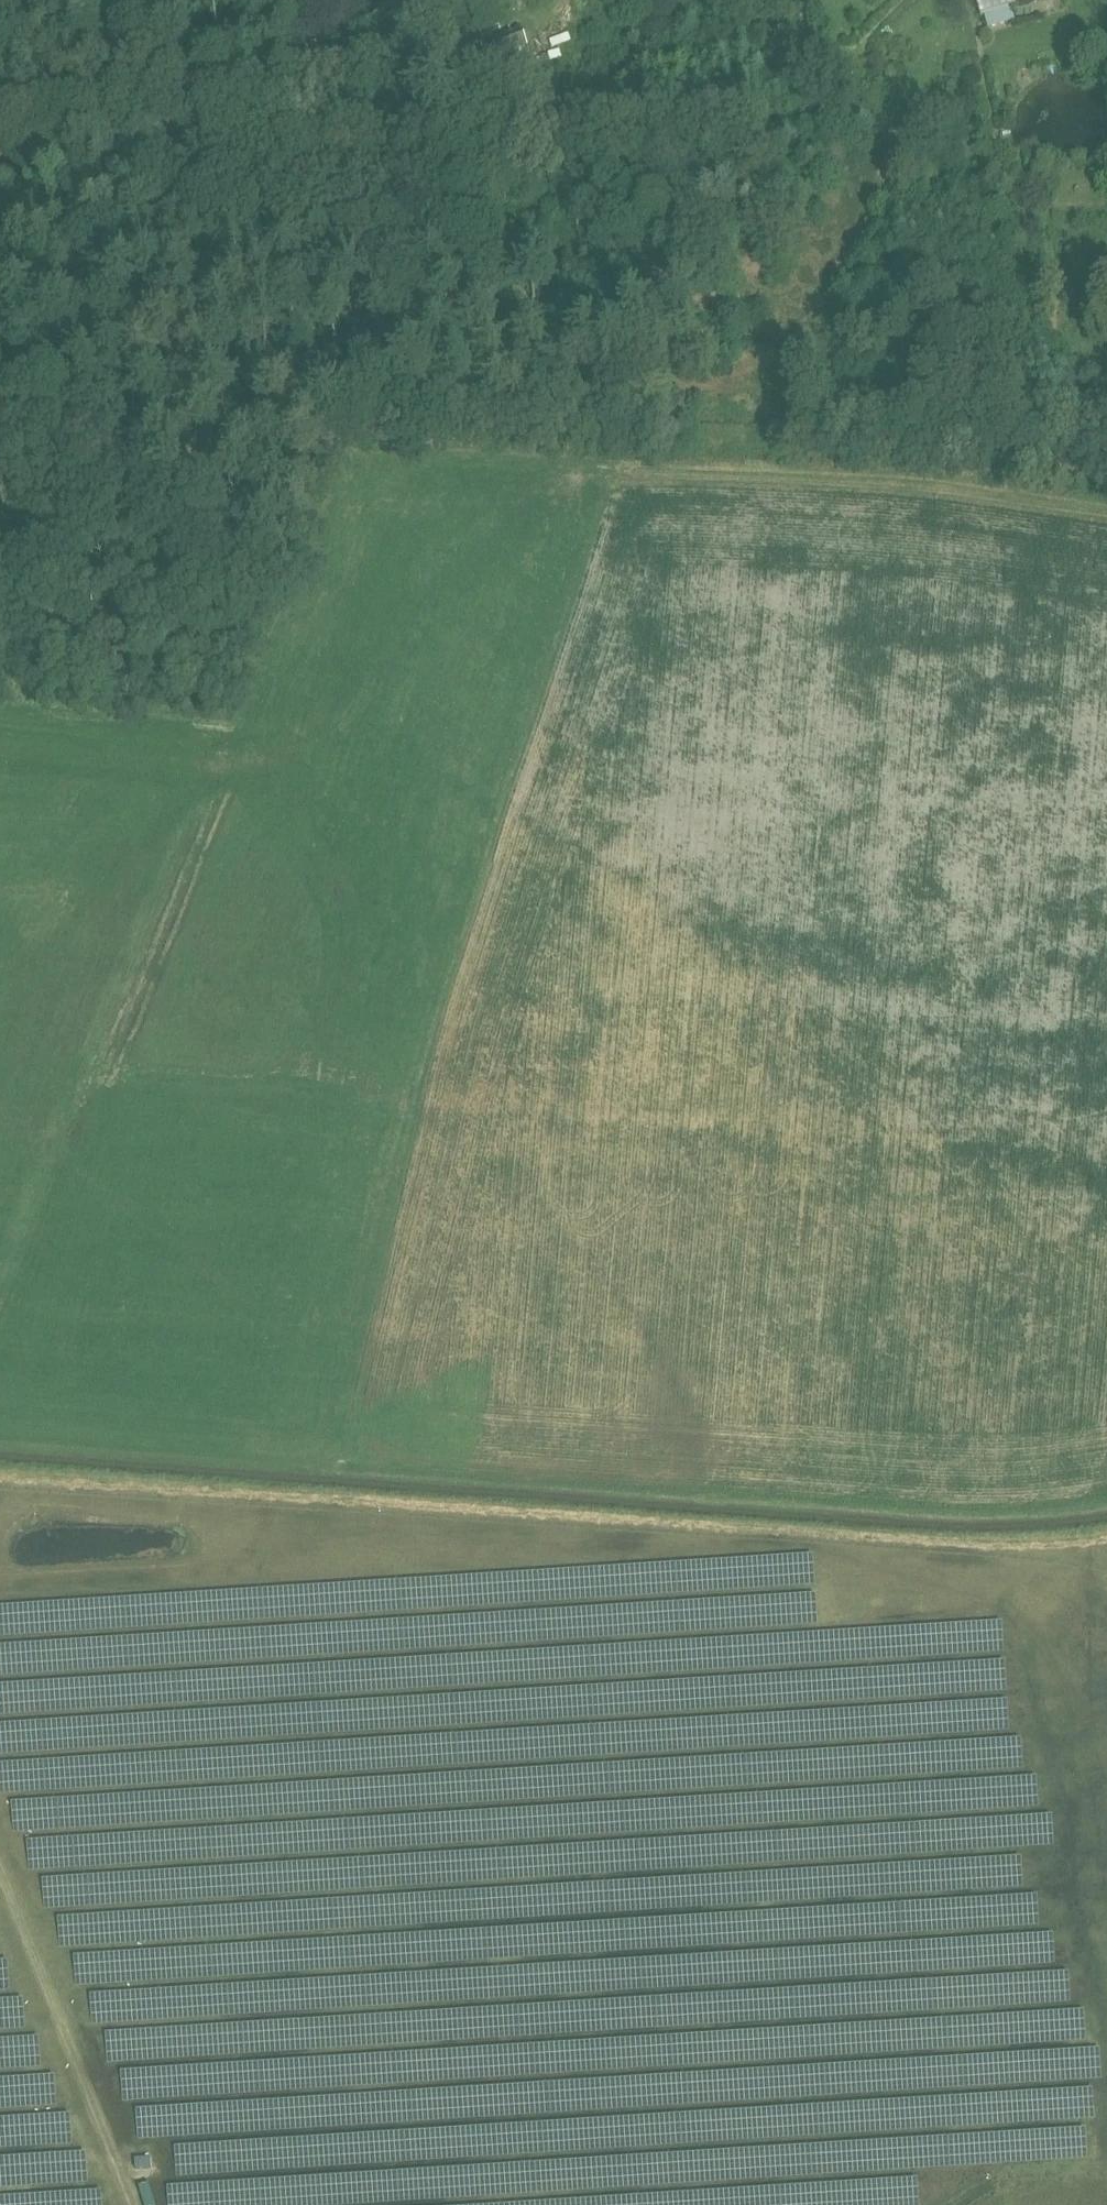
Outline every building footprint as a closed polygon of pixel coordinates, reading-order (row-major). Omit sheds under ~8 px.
[(980,15),(1006,8),(1009,9),(1011,10),(1015,10),(1018,11),(1021,11),(1023,10),(1027,10),(1031,8),(1033,7),(1035,6),(1038,4),(1042,1),(1042,0),(976,0),(980,15)]
